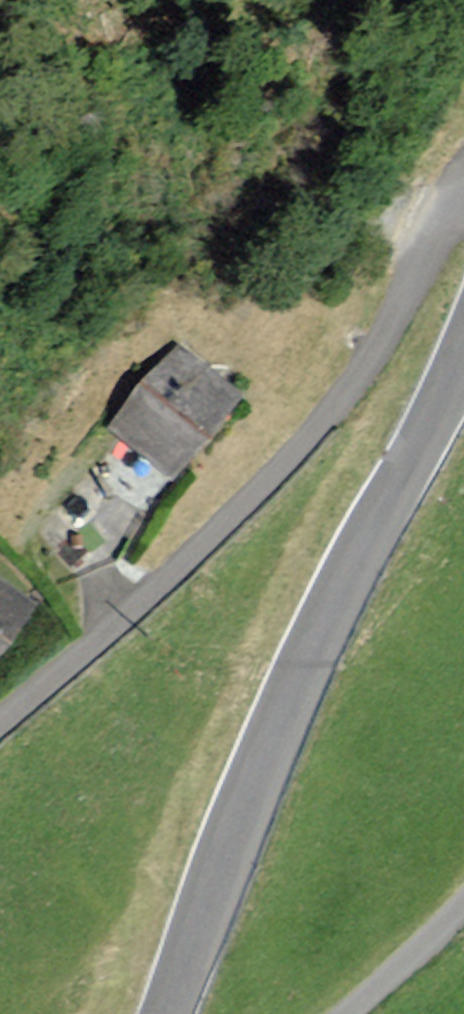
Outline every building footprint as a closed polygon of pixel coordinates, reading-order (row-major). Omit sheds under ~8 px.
[(234,399),(179,352),(115,425),(170,472),(234,399)] [(0,581),(0,641),(29,603),(0,581)]
